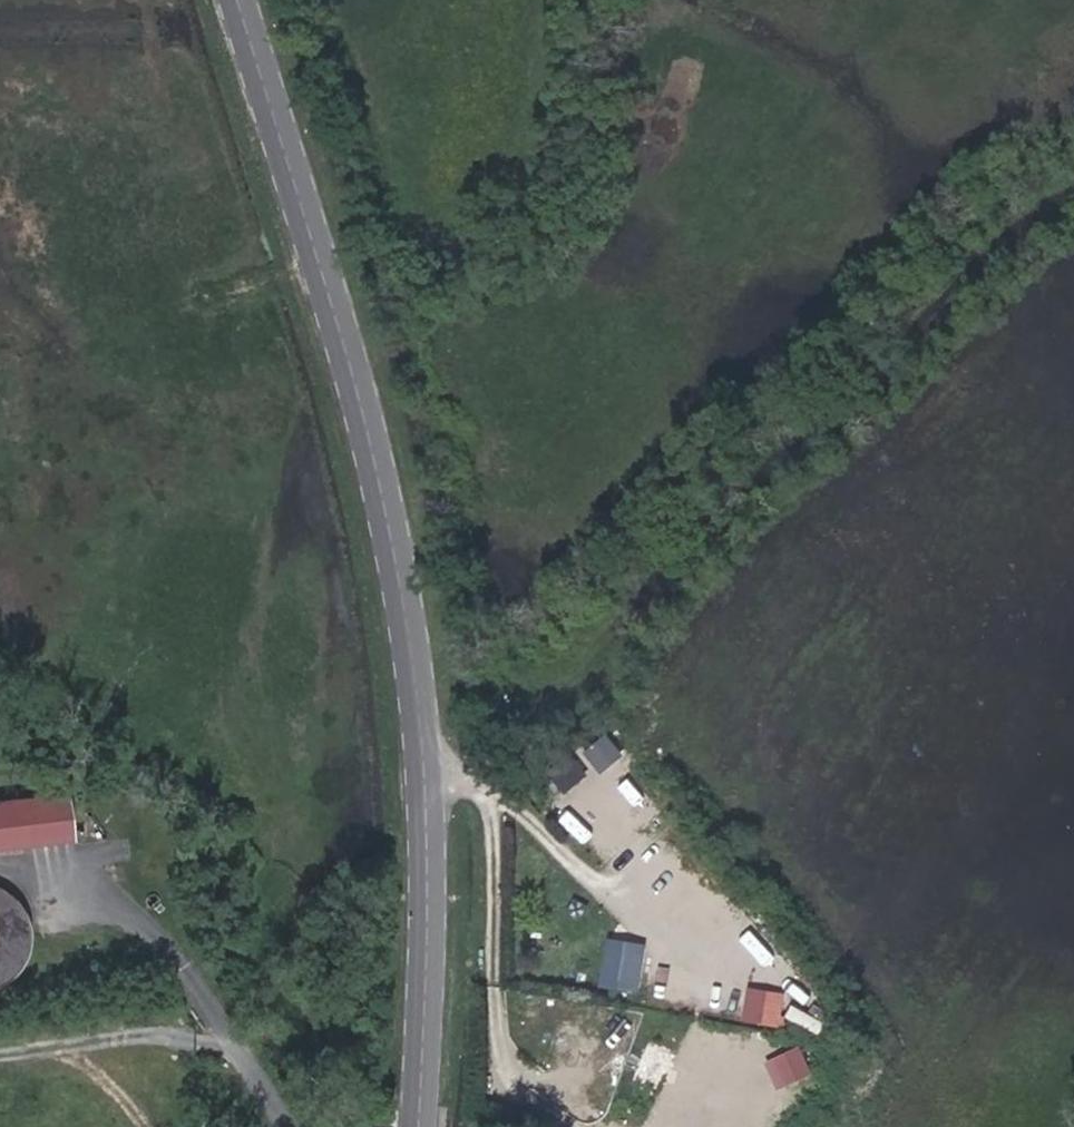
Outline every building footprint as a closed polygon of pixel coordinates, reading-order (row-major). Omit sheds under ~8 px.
[(0,800),(0,850),(72,841),(65,791),(0,800)] [(0,929),(0,989),(6,991),(27,940),(0,929)] [(636,989),(642,953),(608,948),(602,983),(636,989)] [(787,1024),(791,989),(750,984),(746,1019),(787,1024)] [(769,1058),(781,1088),(819,1072),(806,1043),(769,1058)] [(659,1093),(675,1058),(644,1045),(629,1079),(659,1093)]
